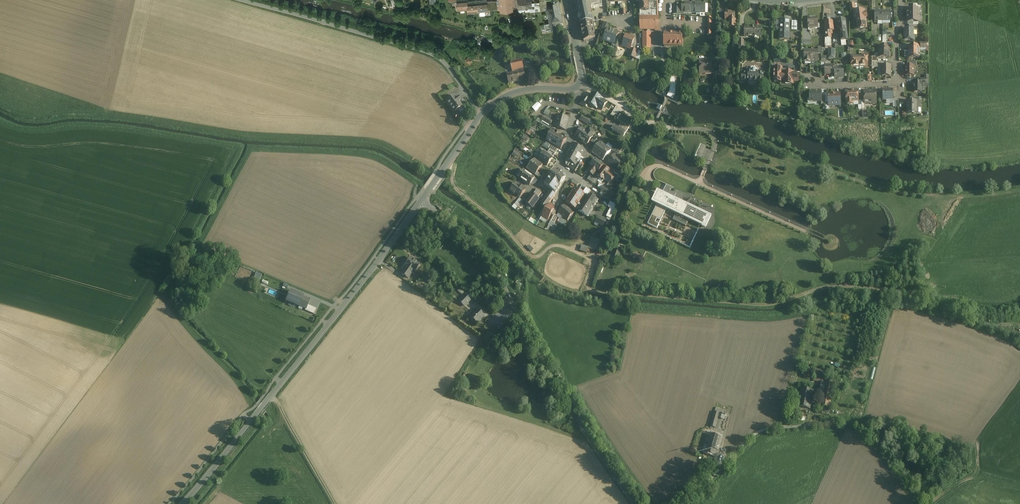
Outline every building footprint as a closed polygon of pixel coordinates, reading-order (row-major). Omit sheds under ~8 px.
[(456,2),(457,11),(460,10),(461,12),(465,12),(464,10),(467,10),(467,2),(467,0),(456,0),(456,2)] [(476,1),(477,13),(480,13),(485,12),(487,12),(487,10),(486,2),(486,0),(485,0),(476,1)] [(501,11),(504,10),(505,11),(511,11),(511,5),(511,0),(500,0),(501,11)] [(580,24),(592,22),(590,15),(593,14),(593,12),(600,10),(599,7),(604,6),(603,0),(583,0),(576,1),(580,24)] [(639,11),(640,11),(640,17),(649,17),(649,0),(650,0),(639,0),(639,11)] [(467,2),(467,10),(467,14),(471,13),(470,12),(474,12),(474,13),(477,13),(476,1),(467,2)] [(497,1),(486,2),(487,10),(498,9),(497,1)] [(691,4),(682,4),(682,5),(681,13),(691,13),(691,4)] [(705,4),(691,4),(691,13),(696,13),(700,13),(705,13),(705,4)] [(555,6),(554,6),(551,7),(550,7),(549,7),(547,7),(546,8),(547,10),(547,11),(548,13),(550,22),(551,28),(559,26),(560,27),(562,26),(563,25),(562,23),(561,17),(560,14),(559,8),(559,6),(557,5),(556,5),(555,6)] [(682,5),(673,5),(673,15),(681,15),(681,13),(682,5)] [(864,11),(854,12),(855,19),(856,19),(857,28),(866,27),(866,22),(865,22),(864,18),(867,17),(866,13),(864,13),(864,11)] [(735,13),(725,12),(725,20),(729,20),(734,21),(734,20),(735,13)] [(649,17),(640,17),(640,30),(655,30),(655,31),(659,31),(659,16),(658,16),(652,16),(649,17)] [(817,17),(807,18),(808,29),(819,28),(819,24),(818,24),(817,17)] [(789,20),(780,20),(780,30),(789,30),(789,20)] [(845,20),(836,21),(838,31),(839,31),(840,36),(847,35),(845,20)] [(833,21),(825,22),(825,27),(824,27),(826,38),(831,37),(830,31),(834,31),(833,21)] [(580,24),(580,25),(582,31),(582,32),(582,34),(584,41),(591,40),(591,39),(594,39),(593,35),(594,34),(592,22),(580,24)] [(750,27),(745,27),(744,36),(755,37),(756,27),(750,27)] [(618,33),(608,29),(604,41),(612,44),(614,44),(616,40),(618,33)] [(909,29),(904,29),(904,32),(903,33),(903,34),(904,35),(904,40),(914,40),(914,35),(913,35),(913,31),(914,31),(914,29),(909,29)] [(789,30),(780,30),(779,40),(789,40),(789,30)] [(675,32),(673,34),(664,34),(664,47),(682,47),(682,34),(676,34),(675,32)] [(643,33),(643,49),(651,49),(651,33),(643,33)] [(634,38),(626,35),(626,36),(624,37),(624,39),(624,40),(622,45),(625,46),(626,47),(630,49),(631,49),(634,38)] [(616,40),(614,44),(612,44),(611,47),(617,49),(620,41),(616,40)] [(919,46),(908,46),(908,58),(919,58),(919,46)] [(890,47),(878,47),(878,58),(890,58),(890,47)] [(630,49),(628,56),(635,58),(638,51),(631,49),(630,49)] [(828,49),(828,59),(836,59),(836,49),(828,49)] [(471,64),(474,58),(468,55),(465,61),(471,64)] [(867,55),(862,55),(862,58),(859,58),(859,66),(863,66),(863,67),(867,67),(867,55)] [(856,56),(851,56),(851,68),(855,67),(859,66),(859,58),(856,58),(856,56)] [(521,60),(510,62),(512,73),(517,72),(517,70),(523,69),(521,60)] [(712,62),(700,62),(700,74),(711,74),(712,65),(712,62)] [(884,66),(882,66),(882,68),(882,76),(890,76),(890,66),(884,66)] [(907,66),(905,66),(905,76),(908,76),(910,77),(911,76),(914,76),(914,66),(907,66)] [(845,67),(836,68),(836,78),(845,77),(845,71),(845,67)] [(784,74),(781,74),(781,68),(774,68),(774,76),(774,78),(774,82),(781,82),(781,80),(784,80),(784,82),(793,82),(793,74),(793,73),(784,73),(784,74)] [(523,69),(517,70),(517,72),(517,73),(507,75),(509,83),(512,83),(522,80),(526,80),(523,69)] [(752,70),(751,71),(751,73),(748,73),(748,74),(748,81),(748,82),(753,82),(754,83),(757,83),(758,82),(763,82),(763,79),(763,77),(763,74),(758,74),(758,72),(755,72),(755,71),(754,70),(752,70)] [(921,82),(914,82),(914,86),(914,92),(921,92),(921,86),(923,86),(923,82),(921,82)] [(876,90),(864,91),(864,101),(864,103),(865,103),(872,103),(872,101),(876,101),(876,90)] [(893,90),(882,90),(882,92),(883,100),(887,100),(887,99),(893,99),(893,92),(893,90)] [(675,94),(670,91),(667,97),(673,99),(675,94)] [(850,92),(850,91),(846,91),(847,97),(846,97),(846,103),(847,104),(853,104),(853,101),(858,101),(858,91),(854,91),(850,92)] [(810,99),(810,101),(813,101),(821,101),(821,96),(821,92),(810,93),(810,99)] [(602,99),(593,93),(592,95),(591,95),(590,97),(590,98),(589,100),(587,102),(588,103),(590,104),(589,105),(593,107),(594,107),(596,108),(597,107),(600,109),(603,106),(604,106),(607,102),(602,99)] [(836,94),(828,94),(828,105),(840,105),(840,93),(836,94)] [(454,96),(446,102),(453,113),(462,107),(458,102),(460,101),(458,98),(456,99),(454,96)] [(589,100),(584,97),(580,104),(586,107),(588,103),(587,102),(589,100)] [(910,102),(908,102),(908,106),(907,106),(907,113),(912,113),(913,114),(915,114),(916,113),(917,113),(917,102),(910,102)] [(563,117),(556,115),(553,127),(560,129),(563,117)] [(551,120),(544,116),(541,120),(542,121),(548,124),(551,120)] [(590,120),(582,116),(580,119),(588,124),(590,120)] [(632,123),(620,116),(617,120),(621,123),(629,128),(632,123)] [(569,118),(563,117),(560,129),(566,130),(569,118)] [(548,124),(542,121),(540,125),(542,127),(543,126),(550,129),(551,126),(548,124)] [(629,128),(621,123),(618,128),(626,133),(629,128)] [(618,128),(614,126),(611,130),(623,137),(626,133),(618,128)] [(588,133),(582,128),(575,137),(586,145),(593,136),(594,134),(594,133),(594,132),(594,131),(593,130),(592,130),(591,130),(590,130),(590,131),(588,133)] [(556,130),(555,132),(552,130),(546,141),(561,149),(566,139),(560,135),(561,133),(556,130)] [(608,148),(600,141),(595,147),(592,152),(603,161),(611,150),(611,149),(608,147),(608,148)] [(611,149),(611,150),(614,151),(620,144),(617,142),(611,149)] [(572,143),(566,159),(571,162),(579,147),(572,143)] [(620,144),(614,151),(617,155),(623,148),(620,144)] [(701,144),(695,158),(700,160),(706,147),(701,144)] [(558,149),(550,145),(548,148),(550,149),(556,153),(558,149)] [(579,147),(571,162),(576,165),(578,162),(580,159),(585,152),(579,147)] [(552,158),(556,153),(550,149),(547,153),(551,156),(550,157),(552,158)] [(539,155),(541,156),(538,160),(547,166),(552,159),(552,158),(550,157),(551,156),(547,153),(543,150),(539,155)] [(590,156),(585,152),(580,159),(585,163),(590,156)] [(615,155),(608,163),(616,169),(623,161),(615,155)] [(543,165),(535,159),(527,169),(535,175),(543,165)] [(603,166),(595,160),(586,171),(592,175),(594,178),(596,176),(603,166)] [(576,165),(571,162),(568,167),(575,171),(580,164),(578,162),(576,165)] [(611,172),(603,166),(596,176),(600,179),(603,179),(604,181),(605,180),(609,184),(610,182),(612,182),(616,177),(610,173),(611,172)] [(523,170),(518,178),(524,182),(529,174),(523,170)] [(555,171),(550,178),(544,184),(551,190),(555,193),(560,185),(565,179),(555,171)] [(529,174),(524,182),(529,186),(535,178),(529,174)] [(526,191),(516,183),(510,191),(515,195),(515,194),(520,197),(526,191)] [(607,187),(604,186),(602,189),(600,195),(607,198),(611,200),(615,189),(607,186),(607,187)] [(575,189),(566,203),(576,210),(576,209),(578,210),(591,191),(586,188),(582,193),(575,189)] [(686,205),(674,199),(676,194),(672,192),(664,188),(661,195),(658,193),(654,202),(657,203),(651,216),(661,220),(666,209),(675,214),(673,220),(686,226),(689,218),(703,225),(707,217),(693,210),(685,206),(686,205)] [(541,193),(537,190),(533,195),(537,198),(541,193)] [(551,190),(545,197),(540,204),(546,208),(548,205),(549,204),(554,197),(555,193),(551,190)] [(533,195),(532,195),(526,203),(533,208),(539,200),(537,198),(533,195)] [(598,201),(588,195),(578,211),(587,217),(598,201)] [(519,198),(514,205),(518,207),(523,201),(519,198)] [(555,207),(549,204),(548,205),(542,216),(548,220),(551,215),(555,207)] [(574,214),(564,206),(558,213),(568,221),(574,214)] [(614,210),(611,208),(609,212),(608,212),(606,216),(610,218),(614,210)] [(651,216),(647,224),(657,228),(661,220),(651,216)] [(606,220),(598,217),(595,222),(603,226),(606,220)] [(603,232),(598,242),(599,243),(595,251),(601,253),(608,234),(603,232)] [(617,245),(613,257),(618,259),(622,247),(617,245)] [(419,265),(410,258),(405,266),(406,267),(405,269),(410,273),(412,271),(414,272),(419,265)] [(410,273),(405,269),(401,274),(409,279),(412,275),(410,273)] [(282,284),(266,277),(267,276),(264,275),(261,281),(260,284),(279,292),(282,284)] [(289,290),(284,301),(315,313),(317,308),(311,306),(314,300),(289,290)] [(470,301),(464,295),(459,301),(464,306),(470,301)] [(483,316),(477,310),(470,318),(476,324),(483,316)] [(826,381),(834,382),(835,378),(815,374),(813,381),(822,383),(825,384),(826,381)] [(469,380),(476,383),(478,378),(471,375),(469,380)] [(822,398),(821,406),(822,406),(829,407),(834,382),(826,381),(825,384),(822,398)] [(813,391),(801,389),(798,406),(810,409),(813,391)] [(720,437),(712,435),(708,448),(716,450),(720,437)] [(716,450),(708,448),(706,454),(715,457),(716,450)]
